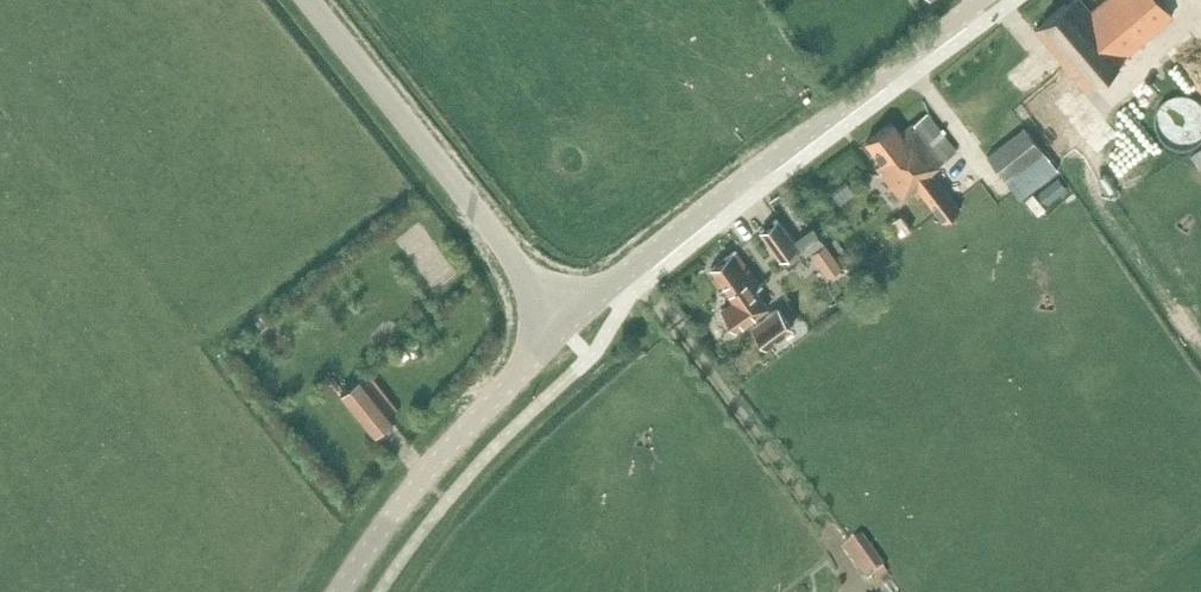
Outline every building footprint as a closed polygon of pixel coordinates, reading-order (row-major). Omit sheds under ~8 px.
[(1036,29),(1068,66),(1066,67),(1085,89),(1127,53),(1174,15),(1161,0),(1101,0),(1090,9),(1082,0),(1069,0),(1036,29)] [(892,122),(870,140),(885,158),(876,165),(904,200),(919,188),(940,214),(955,202),(932,173),(958,152),(926,113),(903,133),(892,122)] [(1024,126),(986,155),(1005,179),(1032,158),(1039,167),(1050,158),(1024,126)] [(855,190),(849,182),(834,194),(840,202),(855,190)] [(900,213),(890,221),(903,237),(912,229),(900,213)] [(777,218),(759,231),(780,260),(798,246),(777,218)] [(813,227),(797,238),(806,250),(822,239),(813,227)] [(826,241),(811,252),(819,264),(835,253),(826,241)] [(735,248),(711,268),(735,299),(723,309),(738,329),(770,304),(756,288),(762,283),(735,248)] [(778,306),(752,327),(766,347),(793,327),(778,306)] [(361,376),(341,392),(374,433),(394,416),(361,376)] [(844,550),(866,581),(884,569),(862,538),(844,550)]
